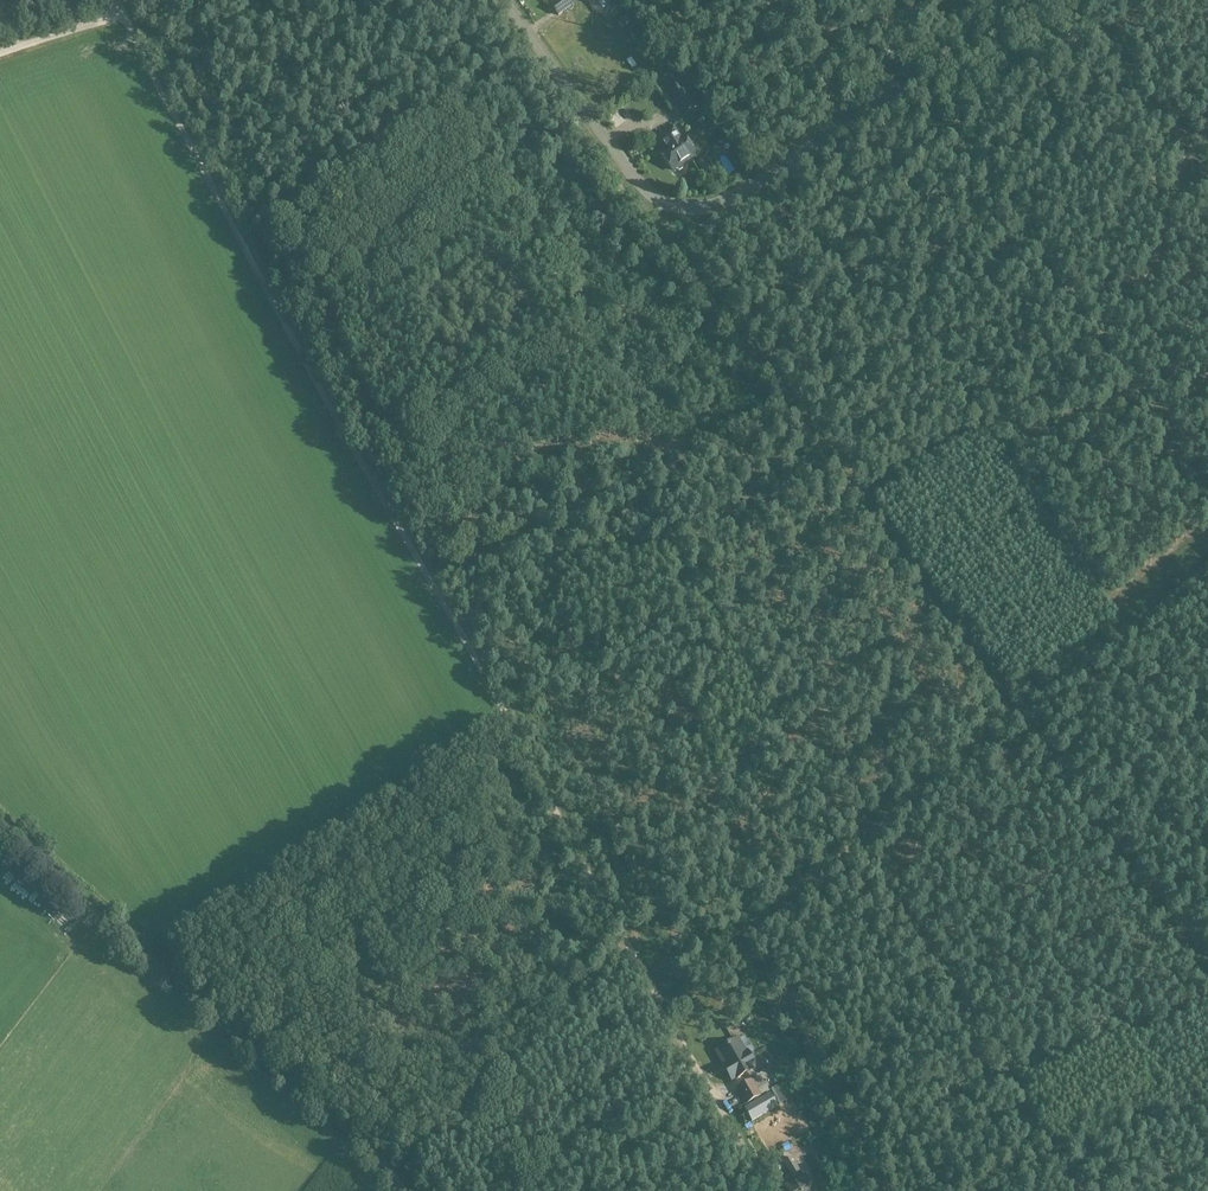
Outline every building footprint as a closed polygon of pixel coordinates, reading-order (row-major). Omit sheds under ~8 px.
[(56,10),(60,0),(32,0),(56,10)] [(551,6),(558,16),(574,5),(571,0),(560,0),(551,6)] [(599,16),(601,14),(604,18),(618,7),(614,2),(612,4),(609,0),(586,0),(599,16)] [(669,89),(667,90),(685,116),(696,108),(680,83),(679,83),(671,71),(661,78),(669,89)] [(623,118),(612,127),(619,136),(630,126),(623,118)] [(673,172),(675,170),(676,172),(679,172),(683,170),(683,166),(682,165),(696,156),(684,137),(682,139),(675,128),(659,139),(667,150),(661,154),(673,172)] [(741,1048),(725,1058),(735,1077),(732,1078),(738,1087),(760,1074),(755,1065),(752,1067),(741,1048)] [(761,1077),(756,1081),(763,1096),(772,1091),(761,1077)] [(707,1082),(711,1091),(717,1089),(713,1080),(707,1082)] [(759,1096),(751,1082),(740,1089),(748,1102),(759,1096)] [(771,1094),(744,1109),(752,1122),(778,1107),(771,1094)] [(822,1155),(815,1159),(818,1165),(825,1161),(822,1155)] [(790,1184),(786,1186),(789,1190),(815,1190),(806,1175),(803,1176),(792,1157),(783,1162),(791,1176),(786,1178),(790,1184)]
